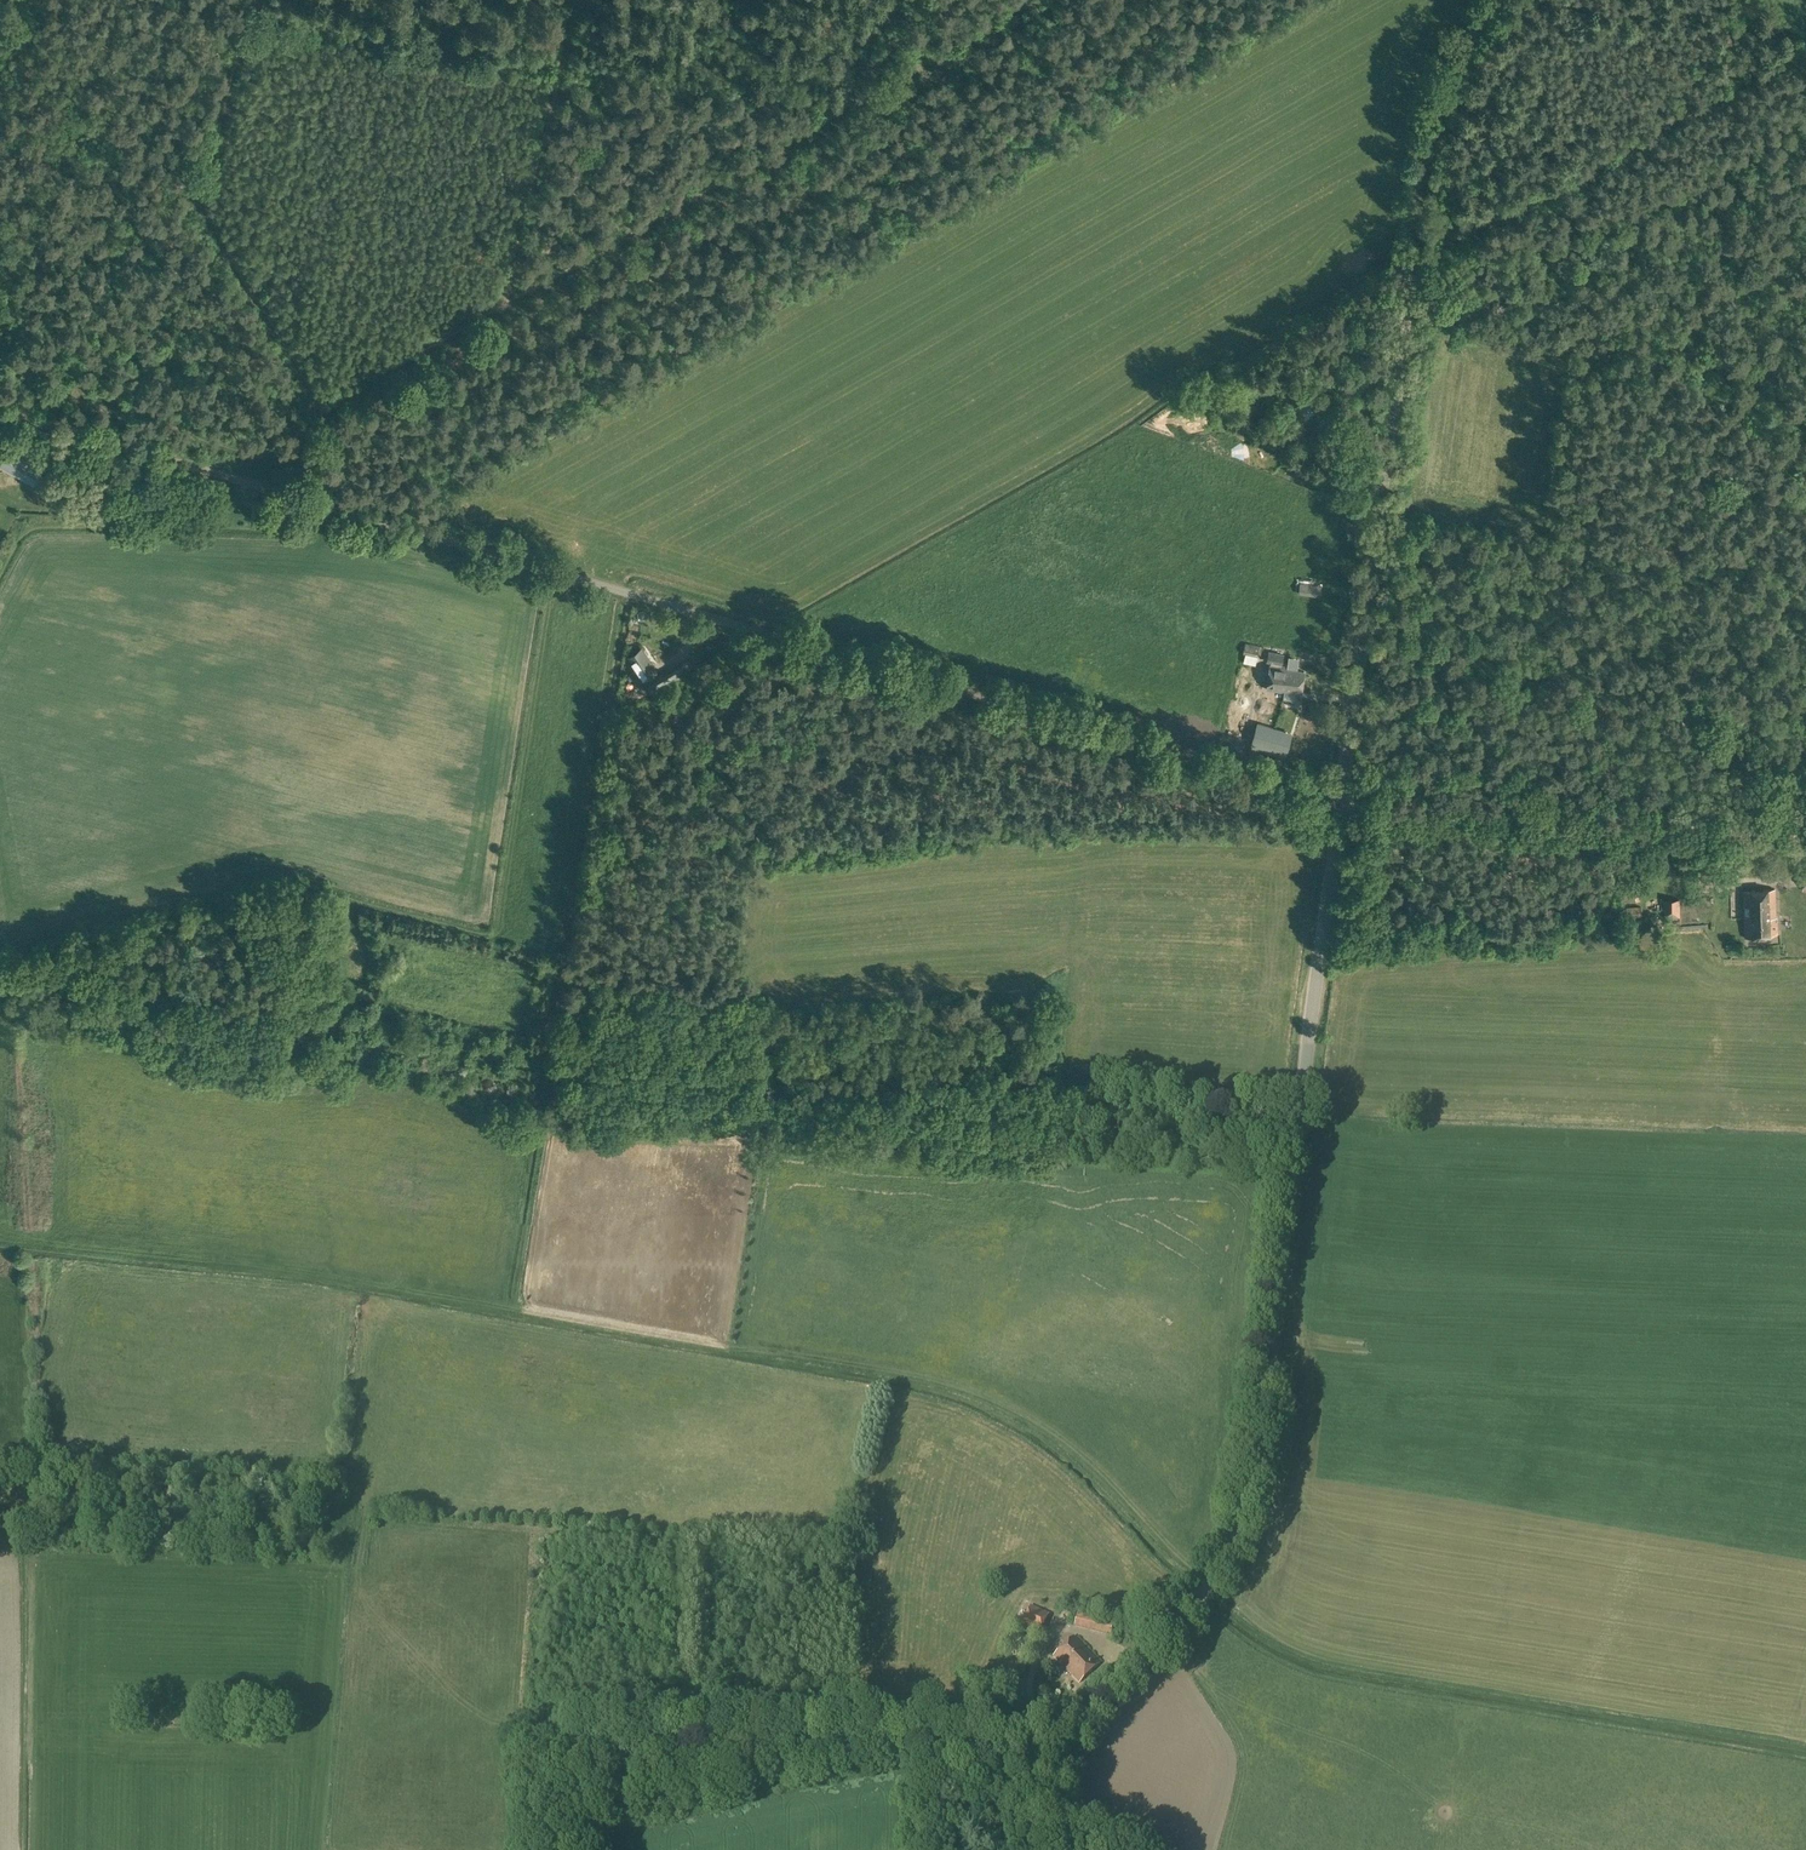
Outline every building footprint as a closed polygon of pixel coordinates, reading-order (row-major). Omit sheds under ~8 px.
[(1353,360),(1368,359),(1366,334),(1360,334),(1362,353),(1353,354),(1353,360)] [(28,486),(37,489),(47,462),(11,449),(3,471),(30,480),(28,486)] [(9,531),(16,517),(9,514),(3,528),(9,531)] [(1319,596),(1321,585),(1301,583),(1300,593),(1319,596)] [(1260,653),(1261,646),(1245,643),(1243,654),(1257,657),(1258,652),(1260,653)] [(629,654),(644,678),(657,670),(642,646),(629,654)] [(1251,657),(1249,667),(1262,670),(1264,660),(1251,657)] [(1301,690),(1303,670),(1286,668),(1286,665),(1270,663),(1266,688),(1284,690),(1284,688),(1301,690)] [(653,678),(646,682),(652,693),(671,683),(666,674),(665,672),(658,676),(653,678)] [(1257,722),(1250,747),(1285,758),(1292,733),(1257,722)] [(1712,883),(1713,871),(1697,869),(1696,883),(1707,884),(1707,883),(1712,883)] [(1775,888),(1743,890),(1743,893),(1744,918),(1745,938),(1778,934),(1777,917),(1776,917),(1775,907),(1775,888)] [(1659,915),(1678,915),(1677,901),(1659,901),(1659,915)] [(1601,921),(1614,919),(1612,906),(1599,907),(1601,921)] [(1625,917),(1640,917),(1640,907),(1625,907),(1625,917)] [(1039,1635),(1048,1614),(1029,1606),(1020,1627),(1039,1635)] [(1110,1634),(1113,1620),(1080,1611),(1077,1625),(1110,1634)] [(1079,1683),(1100,1663),(1073,1635),(1052,1656),(1079,1683)] [(1014,1690),(989,1690),(989,1703),(1014,1703),(1014,1690)]
